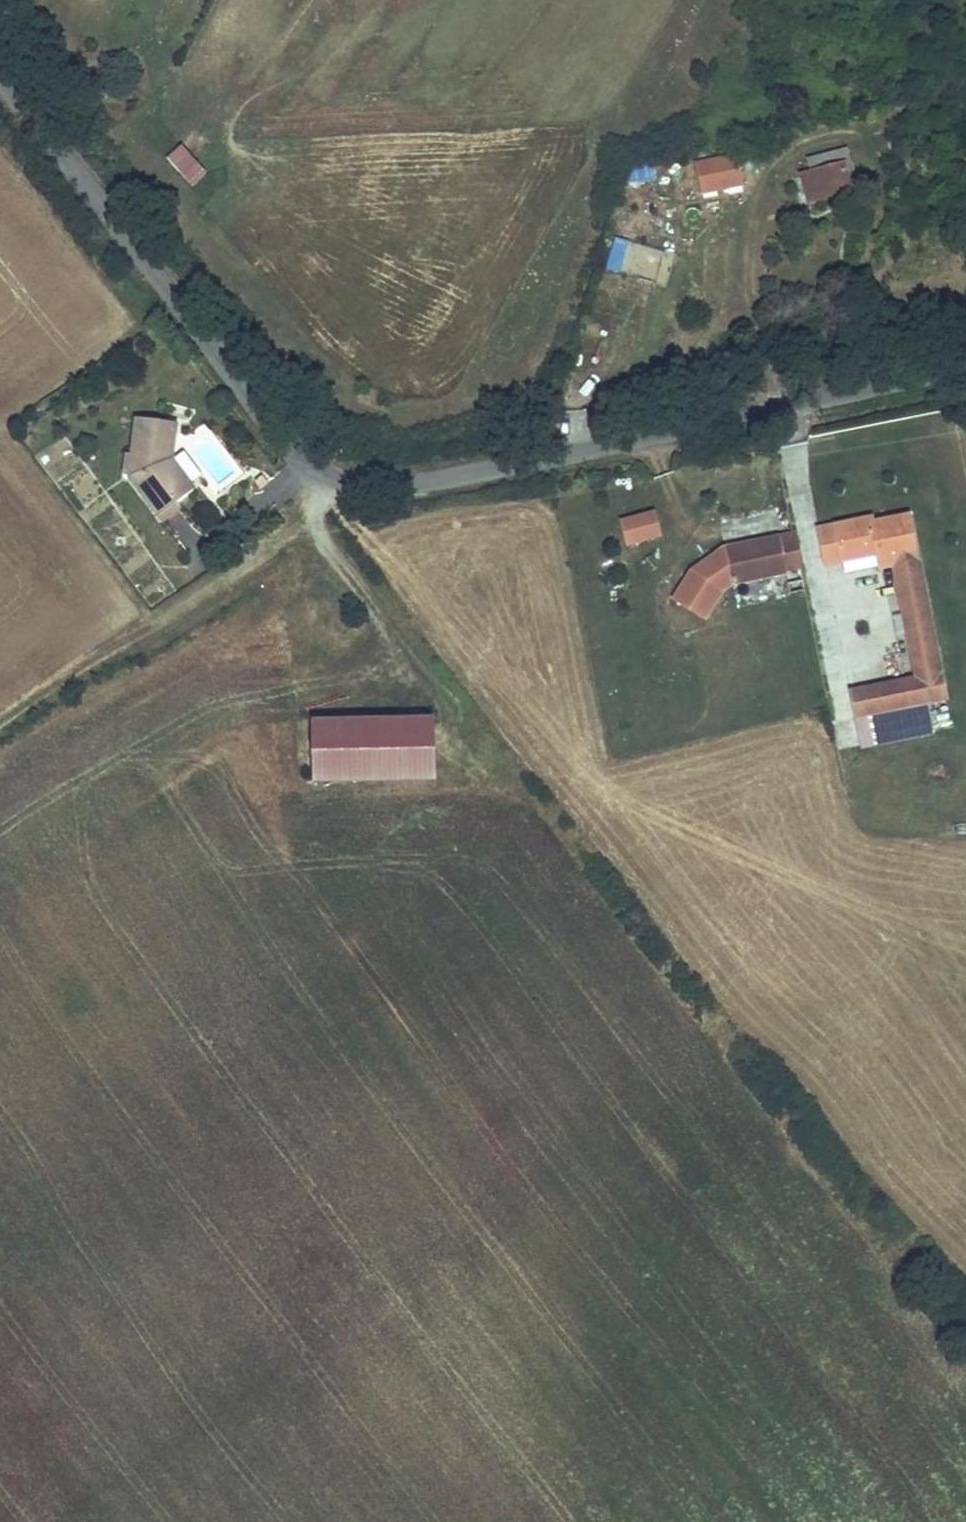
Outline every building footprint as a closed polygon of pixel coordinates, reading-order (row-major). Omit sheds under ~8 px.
[(175,147),(164,162),(195,186),(207,171),(175,147)] [(806,158),(809,169),(850,159),(847,148),(806,158)] [(744,186),(736,152),(692,161),(700,195),(744,186)] [(797,173),(805,204),(853,192),(848,175),(854,174),(850,159),(809,169),(797,173)] [(628,168),(629,185),(654,183),(653,166),(628,168)] [(619,275),(629,242),(613,238),(603,270),(619,275)] [(638,247),(632,272),(655,277),(661,251),(638,247)] [(123,468),(154,504),(170,491),(191,473),(170,450),(173,411),(130,406),(124,443),(119,443),(117,458),(123,458),(123,468)] [(257,452),(250,457),(254,463),(262,458),(257,452)] [(170,491),(154,504),(162,513),(178,500),(170,491)] [(620,524),(627,546),(661,536),(655,514),(620,524)] [(861,722),(951,702),(913,522),(877,530),(876,523),(822,535),(830,568),(848,564),(882,556),(886,574),(903,569),(927,682),(856,698),(861,722)] [(793,536),(727,549),(692,573),(675,601),(705,619),(722,591),(733,584),(800,571),(793,536)] [(852,581),(886,574),(882,556),(848,564),(852,581)] [(315,783),(437,782),(437,718),(315,719),(315,783)]
